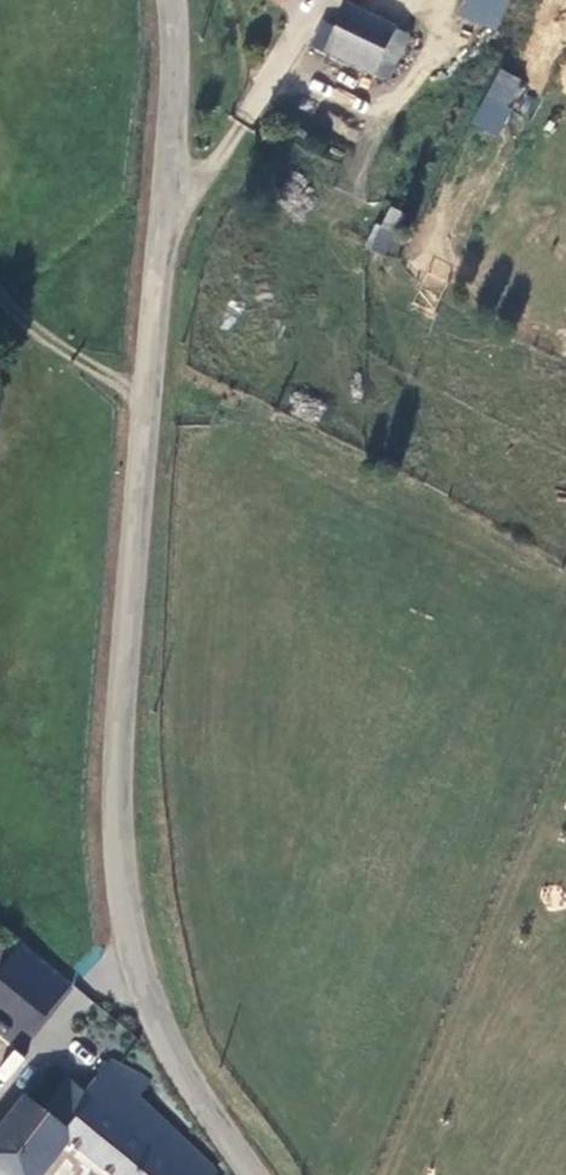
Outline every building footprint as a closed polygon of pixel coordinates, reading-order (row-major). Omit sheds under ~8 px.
[(468,17),(491,26),(501,0),(476,0),(468,17)] [(325,53),(374,75),(393,29),(346,7),(335,29),(325,53)] [(322,24),(312,47),(325,53),(335,29),(322,24)] [(495,68),(474,126),(501,135),(521,77),(495,68)] [(383,254),(403,212),(386,204),(367,246),(383,254)] [(292,415),(318,420),(322,402),(296,396),(292,415)] [(55,1009),(68,990),(36,964),(24,982),(55,1009)] [(3,1124),(0,1128),(0,1174),(40,1174),(65,1143),(106,1174),(214,1174),(214,1173),(210,1171),(134,1105),(144,1092),(144,1088),(142,1085),(138,1084),(105,1065),(82,1095),(64,1084),(40,1112),(32,1105),(34,1100),(32,1096),(28,1095),(24,1097),(3,1124)]
